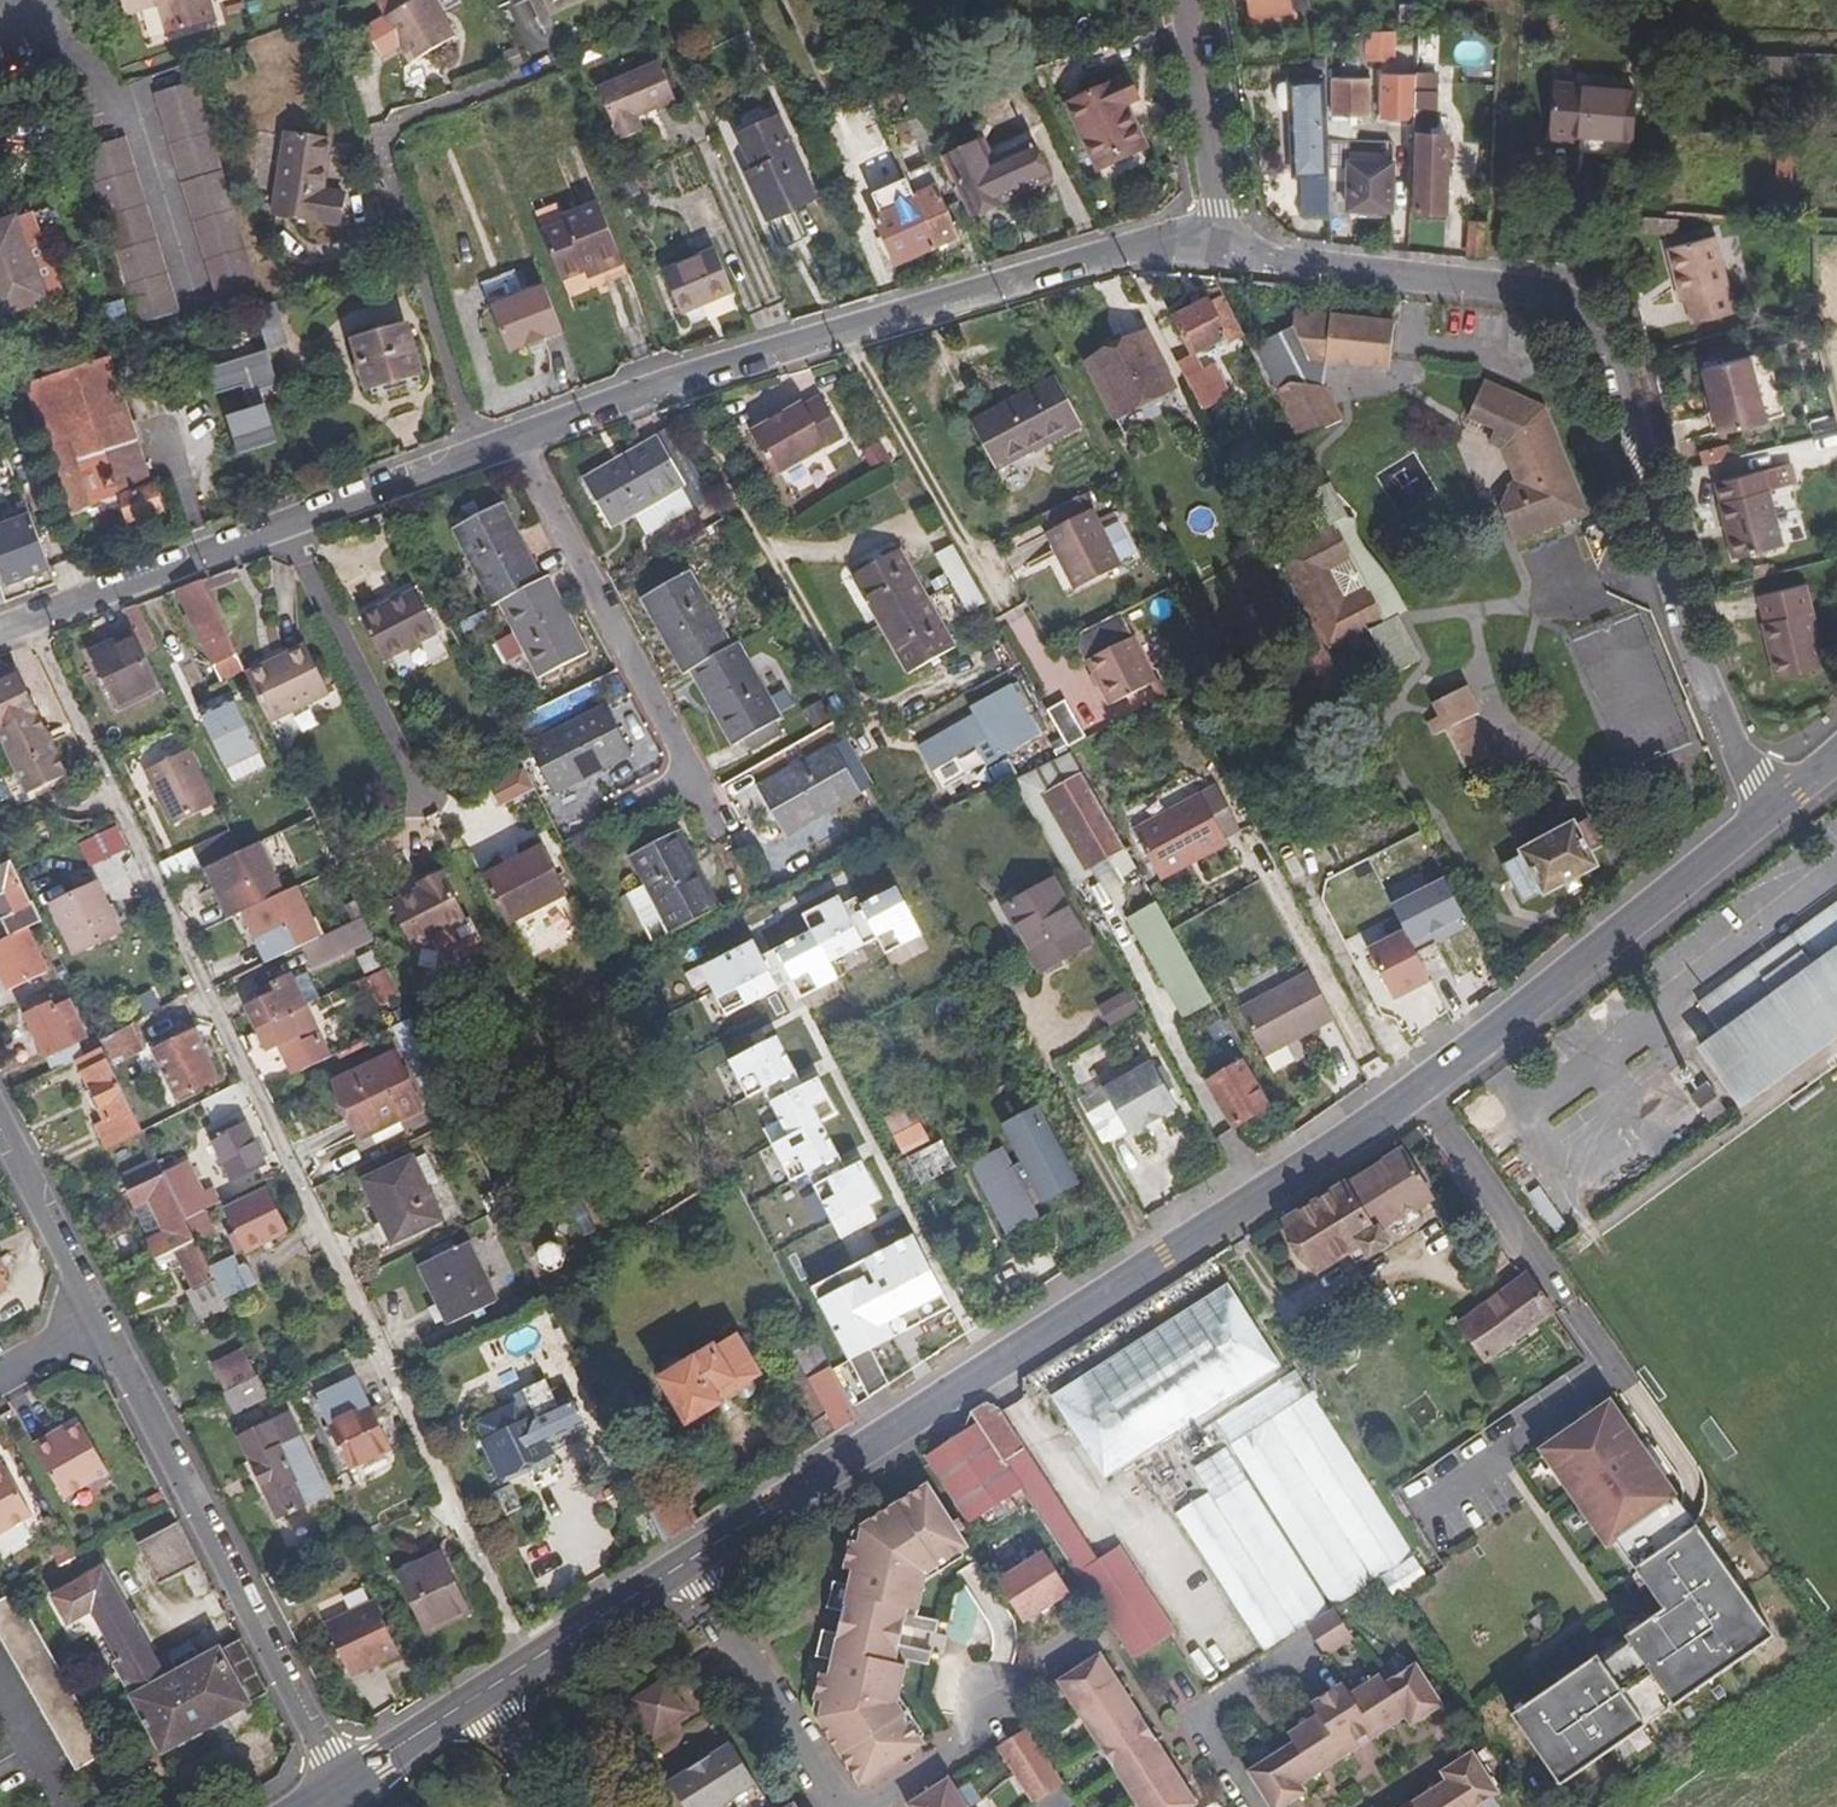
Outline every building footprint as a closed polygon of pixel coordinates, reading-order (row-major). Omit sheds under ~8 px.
[(116,15),(150,6),(158,36),(206,25),(199,0),(112,0),(116,15)] [(382,28),(409,68),(450,42),(422,0),(382,28)] [(542,0),(511,0),(514,9),(542,0)] [(547,11),(581,0),(543,0),(547,11)] [(1248,17),(1288,11),(1286,0),(1245,0),(1248,17)] [(504,10),(523,62),(543,55),(525,2),(504,10)] [(1367,63),(1394,65),(1396,35),(1369,34),(1367,63)] [(1307,41),(1307,57),(1321,57),(1321,40),(1307,41)] [(1430,50),(1414,50),(1413,77),(1412,119),(1411,144),(1417,144),(1414,214),(1444,215),(1447,144),(1433,143),(1434,93),(1429,93),(1430,50)] [(1793,77),(1794,58),(1755,57),(1755,76),(1793,77)] [(616,144),(639,136),(634,122),(673,106),(658,68),(595,93),(616,144)] [(1412,119),(1413,77),(1380,76),(1380,118),(1412,119)] [(1062,106),(1092,166),(1139,143),(1121,105),(1132,100),(1121,77),(1062,106)] [(1330,116),(1367,117),(1367,79),(1332,79),(1330,116)] [(257,291),(192,85),(176,90),(236,298),(257,291)] [(1291,90),(1291,101),(1292,107),(1287,109),(1287,126),(1292,131),(1293,174),(1300,174),(1302,218),(1328,217),(1326,147),(1321,147),(1319,85),(1290,85),(1291,90)] [(1628,142),(1633,95),(1552,89),(1549,142),(1569,144),(1570,138),(1628,142)] [(218,304),(236,298),(176,90),(153,97),(218,304)] [(906,99),(909,107),(929,152),(948,143),(925,91),(906,99)] [(929,152),(909,107),(899,111),(918,157),(929,152)] [(775,120),(738,136),(755,176),(746,180),(763,219),(810,198),(775,120)] [(273,217),(338,228),(343,198),(324,195),(331,146),(285,139),(273,217)] [(121,142),(83,154),(137,330),(176,318),(121,142)] [(961,188),(949,194),(955,207),(960,218),(989,204),(990,207),(1013,197),(1016,189),(1003,160),(985,168),(979,154),(968,151),(948,160),(961,188)] [(1771,199),(1789,200),(1789,158),(1772,157),(1771,199)] [(1391,212),(1392,164),(1347,164),(1346,211),(1391,212)] [(927,176),(905,187),(911,201),(934,191),(927,176)] [(934,191),(911,201),(934,249),(967,234),(960,218),(955,207),(944,212),(934,191)] [(892,267),(934,249),(911,201),(870,219),(892,267)] [(602,274),(606,284),(630,273),(604,213),(568,228),(571,234),(547,244),(567,289),(589,279),(602,274)] [(571,234),(568,228),(562,215),(539,225),(547,244),(571,234)] [(41,301),(8,216),(0,219),(0,317),(41,301)] [(1464,223),(1463,261),(1482,262),(1483,225),(1464,223)] [(1709,240),(1665,252),(1679,304),(1683,304),(1689,327),(1728,316),(1709,240)] [(715,254),(661,277),(679,318),(732,296),(715,254)] [(482,283),(491,309),(527,296),(518,270),(482,283)] [(602,274),(589,279),(594,289),(606,284),(602,274)] [(508,355),(562,335),(546,293),(491,314),(508,355)] [(1239,339),(1219,299),(1205,307),(1204,306),(1170,323),(1187,358),(1223,340),(1226,345),(1239,339)] [(1288,327),(1243,347),(1294,445),(1338,422),(1320,389),(1307,387),(1309,363),(1321,364),(1384,370),(1387,325),(1289,315),(1288,327)] [(264,321),(272,350),(292,345),(283,316),(264,321)] [(347,346),(362,392),(414,376),(399,329),(347,346)] [(1085,372),(1111,420),(1168,392),(1140,337),(1107,354),(1110,360),(1085,372)] [(253,360),(251,354),(202,368),(210,393),(237,386),(246,414),(224,420),(234,452),(272,443),(258,390),(275,385),(263,351),(261,351),(263,357),(253,360)] [(116,502),(123,524),(159,512),(150,487),(147,488),(103,358),(21,385),(66,518),(116,502)] [(1187,358),(1174,364),(1182,381),(1196,373),(1187,358)] [(1700,370),(1715,436),(1762,425),(1746,360),(1700,370)] [(1307,387),(1320,389),(1321,364),(1309,363),(1307,387)] [(1196,373),(1182,381),(1198,413),(1226,399),(1210,367),(1196,373)] [(1047,372),(980,407),(1006,455),(1072,418),(1047,372)] [(1540,410),(1479,383),(1465,417),(1490,429),(1485,442),(1499,448),(1513,483),(1506,485),(1496,508),(1510,540),(1581,511),(1540,410)] [(799,405),(779,416),(782,422),(767,430),(765,424),(746,435),(773,481),(841,442),(816,398),(800,407),(799,405)] [(1006,455),(980,407),(961,417),(987,464),(1006,455)] [(765,424),(767,430),(782,422),(779,416),(765,424)] [(667,430),(655,436),(680,484),(694,477),(667,430)] [(603,525),(680,484),(655,436),(578,476),(603,525)] [(1763,490),(1756,492),(1752,475),(1712,485),(1717,501),(1713,503),(1727,559),(1776,548),(1763,490)] [(1407,648),(1391,611),(1380,615),(1364,580),(1340,591),(1338,596),(1335,597),(1328,594),(1316,565),(1320,560),(1325,563),(1351,551),(1336,517),(1348,511),(1322,479),(1306,487),(1310,525),(1267,546),(1308,626),(1319,645),(1364,627),(1375,654),(1378,658),(1382,662),(1385,664),(1389,665),(1395,665),(1402,662),(1404,659),(1405,657),(1406,652),(1407,648)] [(1056,509),(1060,521),(1095,509),(1091,497),(1056,509)] [(102,530),(123,524),(116,502),(95,509),(102,530)] [(494,602),(532,583),(495,508),(450,532),(486,606),(494,602)] [(1380,615),(1391,611),(1401,607),(1387,576),(1358,534),(1356,513),(1348,511),(1336,517),(1351,551),(1325,563),(1320,560),(1316,565),(1328,594),(1335,597),(1338,596),(1340,591),(1364,580),(1380,615)] [(1089,514),(1050,534),(1080,589),(1118,569),(1089,514)] [(45,571),(31,534),(26,519),(0,529),(0,580),(3,587),(45,571)] [(46,529),(31,534),(45,571),(60,566),(46,529)] [(1080,589),(1050,534),(1040,539),(1050,557),(1055,555),(1060,564),(1055,567),(1070,594),(1080,589)] [(896,660),(946,633),(890,538),(843,566),(896,660)] [(1055,555),(1050,557),(1055,567),(1060,564),(1055,555)] [(685,669),(725,648),(684,573),(638,598),(647,614),(678,673),(685,669)] [(532,583),(494,602),(534,677),(583,652),(566,621),(543,578),(532,583)] [(177,592),(174,592),(219,683),(241,673),(198,584),(177,592)] [(1818,585),(1762,594),(1775,681),(1831,673),(1818,585)] [(391,608),(390,605),(389,603),(357,617),(377,661),(432,634),(412,594),(399,600),(400,604),(391,608)] [(400,604),(399,600),(390,605),(391,608),(400,604)] [(152,654),(131,608),(120,612),(131,635),(133,641),(142,659),(152,654)] [(1152,685),(1117,616),(1100,626),(1137,692),(1152,685)] [(1137,692),(1100,626),(1071,641),(1104,708),(1137,692)] [(1308,626),(1282,640),(1314,704),(1341,690),(1319,645),(1308,626)] [(131,635),(103,649),(105,654),(133,641),(131,635)] [(105,654),(103,649),(85,658),(112,710),(156,689),(142,659),(133,641),(105,654)] [(775,720),(731,644),(725,648),(685,669),(728,746),(775,720)] [(267,671),(265,666),(242,676),(265,726),(326,697),(302,648),(282,658),(285,663),(267,671)] [(282,658),(265,666),(267,671),(285,663),(282,658)] [(23,794),(64,776),(16,679),(0,686),(0,747),(23,794)] [(1456,687),(1424,702),(1429,714),(1417,720),(1423,735),(1432,730),(1449,768),(1477,755),(1460,717),(1468,714),(1456,687)] [(999,695),(961,717),(988,765),(1037,738),(1028,721),(1017,727),(999,695)] [(1070,698),(1051,708),(1070,746),(1089,736),(1070,698)] [(522,744),(547,791),(627,753),(603,705),(522,744)] [(231,708),(198,724),(222,775),(256,759),(231,708)] [(858,798),(830,742),(750,785),(779,839),(858,798)] [(168,829),(213,808),(187,754),(141,775),(168,829)] [(519,770),(484,788),(495,809),(530,792),(519,770)] [(1134,872),(1096,806),(1091,797),(1079,776),(1043,797),(1086,870),(1105,860),(1117,881),(1134,872)] [(1193,860),(1195,864),(1225,849),(1222,843),(1238,836),(1214,791),(1131,835),(1157,882),(1188,867),(1186,863),(1193,860)] [(1096,795),(1091,797),(1096,806),(1101,803),(1096,795)] [(1086,870),(1043,797),(1024,807),(1070,889),(1086,880),(1090,878),(1086,870)] [(1334,825),(1339,835),(1389,810),(1384,799),(1334,825)] [(1373,901),(1376,907),(1393,942),(1443,916),(1455,910),(1442,884),(1423,847),(1411,853),(1389,810),(1339,835),(1354,864),(1366,858),(1385,895),(1373,901)] [(895,831),(891,823),(879,830),(883,837),(895,831)] [(1581,826),(1573,830),(1572,828),(1517,856),(1519,859),(1501,869),(1521,907),(1539,897),(1541,900),(1594,872),(1583,849),(1591,845),(1581,826)] [(626,857),(666,936),(713,911),(674,834),(626,857)] [(225,835),(189,852),(198,871),(234,854),(225,835)] [(235,854),(204,869),(217,897),(214,898),(226,922),(243,915),(275,899),(250,847),(235,854)] [(500,924),(562,894),(538,847),(478,876),(500,924)] [(1373,901),(1385,895),(1366,858),(1354,864),(1340,871),(1359,909),(1373,901)] [(7,937),(39,922),(30,904),(27,906),(8,865),(0,868),(0,888),(6,899),(0,901),(0,922),(7,937)] [(459,925),(436,876),(413,887),(415,893),(382,907),(403,950),(459,925)] [(1048,883),(1000,910),(1035,973),(1083,947),(1048,883)] [(93,889),(50,911),(71,956),(115,937),(93,889)] [(809,896),(678,962),(817,1241),(953,1172),(809,896)] [(303,948),(278,897),(275,899),(243,915),(257,944),(261,942),(271,964),(296,951),(303,948)] [(1216,1015),(1170,934),(1159,915),(1140,926),(1171,980),(1134,1001),(1140,1013),(1159,1046),(1199,1025),(1212,1017),(1216,1015)] [(1393,942),(1401,957),(1451,931),(1443,916),(1393,942)] [(1744,1099),(1836,1033),(1836,916),(1706,1009),(1728,1039),(1712,1051),(1744,1099)] [(303,948),(296,951),(307,972),(369,942),(359,921),(303,948)] [(1267,1061),(1333,1025),(1308,979),(1241,1015),(1267,1061)] [(286,981),(251,999),(255,1007),(250,1009),(242,1013),(252,1034),(285,1018),(301,1012),(297,1005),(286,981)] [(301,1012),(316,1004),(312,998),(297,1005),(301,1012)] [(246,1001),(250,1009),(255,1007),(251,999),(246,1001)] [(176,1038),(184,1013),(157,1005),(149,1030),(176,1038)] [(51,1014),(49,1007),(24,1019),(43,1062),(76,1047),(74,1042),(81,1038),(67,1007),(51,1014)] [(301,1012),(285,1018),(292,1033),(308,1026),(301,1012)] [(1224,1039),(1212,1017),(1199,1025),(1211,1046),(1224,1039)] [(277,1048),(291,1077),(325,1061),(308,1026),(292,1033),(285,1018),(252,1034),(262,1055),(277,1048)] [(142,1053),(131,1029),(103,1043),(114,1066),(142,1053)] [(151,1056),(172,1101),(213,1082),(191,1036),(151,1056)] [(1290,1049),(1267,1061),(1277,1077),(1298,1064),(1290,1049)] [(98,1108),(106,1125),(129,1113),(100,1051),(76,1062),(91,1094),(89,1095),(96,1109),(98,1108)] [(391,1056),(330,1086),(357,1142),(418,1113),(391,1056)] [(1240,1065),(1206,1085),(1232,1129),(1265,1110),(1240,1065)] [(1107,1105),(1083,1119),(1101,1150),(1125,1136),(1127,1138),(1144,1128),(1140,1123),(1153,1116),(1156,1120),(1174,1110),(1147,1066),(1101,1094),(1107,1105)] [(1013,1117),(1044,1200),(1085,1185),(1054,1102),(1013,1117)] [(106,1125),(93,1130),(103,1151),(139,1133),(129,1113),(106,1125)] [(1144,1128),(1156,1120),(1153,1116),(1140,1123),(1144,1128)] [(193,1141),(217,1191),(261,1170),(241,1129),(222,1137),(218,1129),(193,1141)] [(1410,1155),(1299,1223),(1330,1273),(1359,1254),(1367,1266),(1396,1248),(1387,1233),(1440,1200),(1410,1155)] [(423,1159),(408,1165),(421,1193),(435,1186),(423,1159)] [(436,1225),(421,1193),(408,1165),(407,1162),(359,1185),(389,1247),(436,1225)] [(224,1311),(182,1222),(161,1178),(125,1195),(132,1210),(147,1203),(164,1240),(146,1248),(154,1262),(172,1254),(196,1303),(177,1312),(185,1328),(224,1311)] [(1013,1178),(987,1191),(1009,1238),(1037,1225),(1013,1178)] [(168,1189),(183,1222),(198,1214),(214,1206),(208,1192),(191,1200),(182,1181),(168,1189)] [(234,1255),(240,1252),(241,1255),(281,1236),(262,1196),(222,1216),(233,1237),(226,1240),(234,1255)] [(198,1214),(183,1222),(193,1243),(208,1237),(198,1214)] [(489,1222),(497,1237),(505,1233),(498,1218),(489,1222)] [(449,1243),(426,1253),(430,1262),(417,1267),(445,1328),(492,1307),(464,1246),(453,1251),(449,1243)] [(1223,1258),(1042,1372),(1054,1391),(1235,1277),(1223,1258)] [(244,1267),(212,1282),(220,1300),(253,1285),(244,1267)] [(1536,1279),(1468,1325),(1497,1365),(1564,1318),(1536,1279)] [(1239,1284),(1066,1392),(1119,1476),(1292,1368),(1239,1284)] [(786,1349),(833,1437),(856,1423),(849,1408),(811,1336),(786,1349)] [(732,1339),(661,1385),(685,1425),(757,1380),(732,1339)] [(258,1378),(226,1394),(236,1415),(269,1398),(258,1378)] [(1112,1561),(1005,1395),(981,1409),(989,1420),(1028,1487),(1131,1645),(1142,1661),(1179,1638),(1184,1635),(1130,1550),(1112,1561)] [(545,1397),(524,1407),(529,1419),(516,1425),(510,1413),(474,1430),(482,1447),(479,1449),(495,1484),(498,1482),(500,1486),(523,1475),(521,1471),(547,1458),(542,1446),(579,1429),(568,1405),(552,1413),(545,1397)] [(866,1399),(849,1408),(856,1423),(872,1413),(866,1399)] [(1521,1712),(1568,1782),(1782,1635),(1620,1402),(1550,1449),(1553,1454),(1562,1466),(1591,1508),(1600,1520),(1618,1546),(1626,1540),(1646,1567),(1675,1608),(1666,1614),(1635,1635),(1640,1642),(1613,1661),(1607,1654),(1582,1671),(1570,1679),(1535,1703),(1526,1709),(1521,1712)] [(524,1407),(510,1413),(516,1425),(529,1419),(524,1407)] [(328,1433),(357,1499),(401,1479),(369,1408),(329,1426),(331,1431),(328,1433)] [(284,1417),(260,1429),(245,1436),(235,1440),(273,1522),(285,1516),(286,1517),(294,1513),(293,1512),(323,1498),(304,1458),(300,1460),(291,1441),(295,1439),(284,1417)] [(1028,1487),(989,1420),(935,1455),(940,1463),(975,1519),(1028,1487)] [(242,1429),(245,1436),(260,1429),(257,1422),(242,1429)] [(83,1429),(67,1437),(54,1444),(51,1439),(34,1448),(64,1502),(109,1478),(83,1429)] [(51,1438),(51,1439),(54,1444),(67,1437),(65,1431),(51,1438)] [(1319,1622),(1344,1606),(1237,1440),(1204,1461),(1219,1485),(1187,1508),(1277,1648),(1319,1622)] [(1553,1454),(1547,1458),(1556,1471),(1562,1466),(1553,1454)] [(33,1520),(3,1466),(0,1467),(0,1538),(33,1520)] [(939,1484),(910,1503),(949,1562),(976,1547),(968,1532),(975,1527),(970,1518),(962,1519),(939,1484)] [(642,1511),(658,1544),(660,1548),(693,1526),(672,1494),(656,1503),(647,1485),(633,1492),(642,1511)] [(508,1491),(490,1500),(488,1500),(532,1595),(575,1575),(562,1546),(538,1556),(508,1491)] [(947,1572),(949,1562),(910,1503),(874,1524),(868,1538),(860,1543),(851,1566),(862,1570),(859,1585),(841,1580),(833,1607),(851,1610),(847,1630),(830,1629),(823,1654),(838,1660),(834,1673),(829,1672),(824,1698),(831,1702),(828,1721),(865,1783),(926,1745),(909,1715),(915,1709),(909,1697),(911,1660),(937,1664),(939,1649),(909,1643),(911,1625),(942,1633),(945,1618),(926,1614),(932,1580),(947,1572)] [(169,1513),(167,1508),(143,1521),(145,1527),(169,1513)] [(1591,1508),(1585,1512),(1594,1524),(1600,1520),(1591,1508)] [(196,1566),(169,1513),(145,1527),(152,1538),(134,1548),(155,1588),(196,1566)] [(62,1537),(46,1547),(56,1565),(72,1557),(62,1537)] [(1626,1540),(1620,1544),(1640,1571),(1646,1567),(1626,1540)] [(1053,1553),(1006,1581),(1031,1621),(1077,1595),(1053,1553)] [(399,1574),(427,1634),(470,1615),(442,1555),(399,1574)] [(253,1702),(266,1694),(239,1643),(225,1651),(222,1647),(202,1658),(193,1649),(173,1661),(179,1672),(168,1679),(104,1567),(51,1599),(65,1626),(90,1613),(99,1628),(118,1661),(112,1666),(162,1759),(256,1709),(253,1702)] [(0,1606),(0,1648),(70,1775),(102,1757),(13,1598),(0,1606)] [(1344,1606),(1319,1622),(1338,1651),(1364,1633),(1347,1604),(1344,1606)] [(328,1627),(352,1677),(398,1655),(374,1606),(328,1627)] [(1635,1635),(1607,1654),(1613,1661),(1640,1642),(1635,1635)] [(1110,1653),(1066,1680),(1143,1806),(1204,1806),(1110,1653)] [(1386,1732),(1416,1712),(1422,1722),(1453,1702),(1428,1661),(1397,1679),(1391,1670),(1362,1688),(1355,1679),(1324,1699),(1330,1710),(1301,1729),(1306,1737),(1258,1768),(1282,1806),(1285,1806),(1310,1791),(1312,1779),(1358,1751),(1350,1740),(1380,1722),(1386,1732)] [(1578,1665),(1566,1673),(1570,1679),(1582,1671),(1578,1665)] [(670,1675),(640,1695),(661,1730),(694,1711),(670,1675)] [(1530,1697),(1522,1703),(1526,1709),(1535,1703),(1530,1697)] [(1350,1740),(1358,1751),(1386,1732),(1380,1722),(1350,1740)] [(1032,1730),(1026,1733),(1063,1790),(1067,1787),(1032,1730)] [(1041,1803),(1063,1790),(1026,1733),(1005,1747),(1041,1803)] [(673,1779),(692,1806),(721,1806),(762,1782),(736,1743),(673,1779)] [(1425,1796),(1431,1806),(1480,1806),(1505,1790),(1481,1751),(1451,1770),(1455,1777),(1425,1796)] [(954,1781),(914,1805),(915,1806),(971,1806),(954,1781)] [(1425,1796),(1409,1806),(1431,1806),(1425,1796)]
